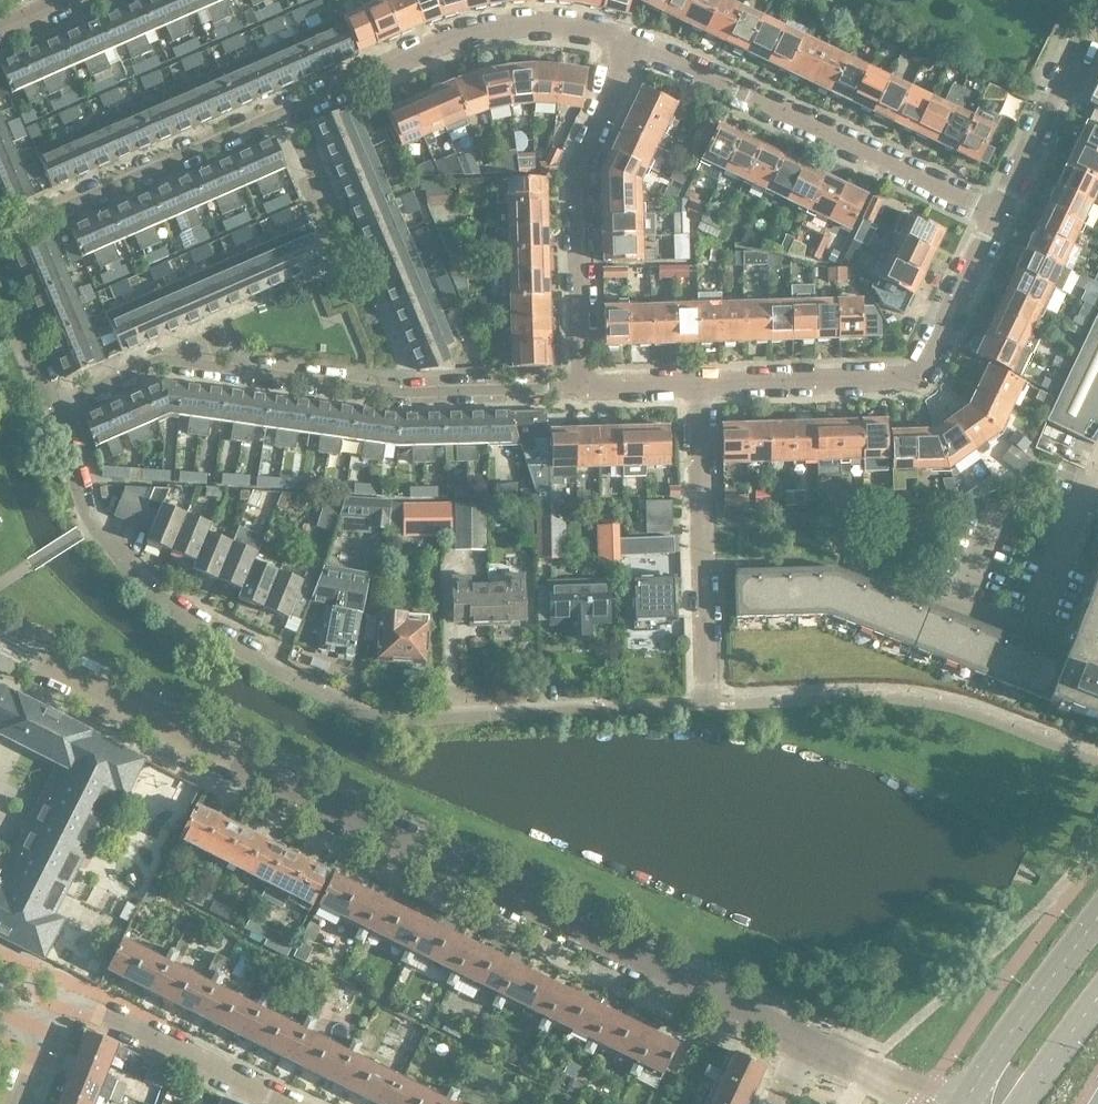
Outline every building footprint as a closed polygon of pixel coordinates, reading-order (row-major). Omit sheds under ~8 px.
[(143,2),(155,30),(166,26),(172,41),(182,37),(167,0),(147,0),(143,1),(143,2)] [(182,37),(192,33),(185,17),(196,12),(191,0),(167,0),(182,37)] [(196,12),(206,8),(213,23),(223,19),(215,0),(191,0),(196,12)] [(240,22),(232,15),(226,0),(215,0),(223,19),(227,28),(231,37),(244,31),(240,22)] [(365,16),(376,43),(387,38),(388,40),(397,36),(396,33),(399,32),(385,0),(379,0),(361,8),(365,16)] [(399,32),(401,31),(402,34),(411,29),(410,27),(420,22),(421,22),(412,0),(385,0),(399,32)] [(421,22),(442,15),(445,14),(439,0),(412,0),(421,22)] [(445,14),(465,8),(463,0),(439,0),(445,14)] [(465,8),(475,6),(476,8),(485,6),(485,4),(488,4),(487,0),(463,0),(465,8)] [(581,2),(591,4),(591,7),(600,9),(601,6),(602,7),(604,0),(581,0),(581,2)] [(602,7),(606,8),(605,10),(614,12),(615,11),(626,13),(630,0),(604,0),(602,7)] [(641,1),(651,6),(650,7),(659,12),(660,10),(661,11),(666,0),(641,0),(641,1)] [(663,11),(664,12),(663,14),(672,18),(674,16),(683,21),(693,0),(666,0),(661,11),(663,11)] [(683,21),(693,26),(692,28),(701,32),(702,30),(704,31),(718,0),(693,0),(683,21)] [(704,31),(706,32),(706,34),(714,38),(715,36),(726,41),(742,6),(729,0),(718,0),(704,31)] [(803,10),(807,0),(795,0),(793,5),(803,10)] [(329,12),(325,1),(316,5),(320,16),(329,12)] [(143,2),(123,10),(142,55),(151,51),(144,35),(155,30),(143,2)] [(838,21),(844,7),(835,3),(829,16),(838,21)] [(284,14),(280,5),(267,11),(271,19),(284,14)] [(320,16),(316,5),(306,9),(311,20),(320,16)] [(742,6),(726,41),(735,46),(734,48),(743,52),(745,50),(746,51),(763,16),(742,6)] [(854,11),(844,7),(838,20),(847,25),(854,11)] [(257,23),(254,16),(250,8),(243,11),(250,26),(257,23)] [(123,10),(103,19),(115,48),(125,43),(132,59),(142,55),(123,10)] [(271,19),(267,11),(254,16),(257,23),(258,25),(271,19)] [(342,15),(321,23),(338,63),(357,54),(346,25),(342,15)] [(365,16),(346,25),(357,54),(358,54),(357,51),(376,43),(365,16)] [(763,16),(746,51),(749,52),(748,54),(757,58),(758,56),(767,61),(784,26),(763,16)] [(103,19),(82,28),(101,73),(110,69),(104,52),(115,48),(103,19)] [(286,31),(281,20),(272,24),(277,35),(286,31)] [(321,23),(301,32),(318,71),(338,63),(321,23)] [(277,35),(272,24),(263,28),(268,39),(277,35)] [(789,71),(805,36),(784,26),(767,61),(777,66),(776,67),(785,72),(786,70),(789,71)] [(82,28),(62,37),(74,65),(84,61),(91,77),(101,73),(82,28)] [(231,37),(227,28),(214,34),(217,42),(231,37)] [(877,44),(883,32),(874,28),(869,40),(877,44)] [(301,32),(280,42),(296,81),(318,71),(301,32)] [(883,32),(879,40),(887,44),(890,36),(883,32)] [(810,81),(826,46),(805,36),(789,71),(791,72),(790,74),(799,78),(800,77),(810,81)] [(62,37),(42,46),(61,90),(70,86),(63,70),(74,65),(62,37)] [(246,48),(241,37),(232,41),(237,52),(246,48)] [(203,49),(199,40),(186,46),(190,54),(203,49)] [(237,52),(232,41),(223,45),(228,56),(237,52)] [(280,42),(260,51),(276,89),(296,81),(280,42)] [(42,46),(22,55),(34,83),(43,79),(50,95),(61,90),(42,46)] [(190,54),(186,46),(173,51),(177,60),(190,54)] [(826,46),(810,81),(819,86),(818,88),(828,92),(828,90),(831,92),(848,57),(826,46)] [(916,47),(911,58),(921,63),(926,52),(916,47)] [(260,51),(240,60),(256,98),(276,89),(260,51)] [(926,52),(921,63),(930,67),(935,57),(926,52)] [(22,55),(4,63),(1,64),(6,76),(12,93),(23,88),(30,104),(40,99),(33,84),(34,83),(22,55)] [(205,66),(201,55),(192,59),(196,70),(205,66)] [(848,57),(831,92),(833,92),(832,94),(841,99),(842,97),(852,101),(868,66),(848,57)] [(163,66),(159,58),(146,63),(149,72),(163,66)] [(196,70),(192,59),(182,63),(187,74),(196,70)] [(240,60),(220,68),(236,107),(256,98),(240,60)] [(146,63),(145,61),(132,67),(135,76),(148,70),(146,63)] [(535,66),(532,66),(534,102),(534,105),(555,106),(558,67),(545,66),(545,64),(535,64),(535,66)] [(514,66),(505,68),(511,104),(511,107),(534,105),(534,102),(532,66),(524,66),(524,65),(514,66)] [(558,67),(555,106),(557,106),(575,109),(575,108),(581,108),(582,100),(585,101),(586,91),(584,90),(586,71),(581,70),(581,68),(571,66),(571,69),(559,67),(558,67)] [(868,66),(852,101),(861,106),(860,108),(869,112),(870,110),(872,111),(889,76),(868,66)] [(220,68),(200,77),(216,116),(236,107),(220,68)] [(483,73),(478,74),(489,109),(489,111),(511,107),(511,104),(505,68),(493,71),(492,69),(482,70),(483,73)] [(165,83),(160,73),(151,76),(156,87),(165,83)] [(466,78),(453,82),(466,119),(488,111),(489,111),(489,109),(478,74),(475,75),(475,73),(465,76),(466,78)] [(121,84),(117,76),(104,81),(108,90),(121,84)] [(156,87),(151,76),(142,80),(147,91),(156,87)] [(889,76),(872,111),(875,112),(874,114),(883,119),(884,117),(893,121),(910,86),(889,76)] [(200,77),(179,86),(195,124),(216,116),(200,77)] [(108,90),(104,81),(91,87),(95,96),(108,90)] [(432,92),(430,93),(445,128),(455,124),(466,119),(453,82),(441,88),(440,86),(431,90),(432,92)] [(989,84),(982,99),(1003,100),(1007,92),(989,84)] [(1088,122),(1097,127),(1097,84),(1088,103),(1095,107),(1088,122)] [(9,94),(6,85),(0,88),(0,97),(9,94)] [(179,86),(159,95),(175,133),(195,124),(179,86)] [(910,86),(893,121),(904,126),(903,128),(911,132),(912,130),(915,132),(932,97),(910,86)] [(637,101),(633,110),(667,125),(675,109),(674,108),(676,103),(643,88),(641,91),(639,90),(635,100),(637,101)] [(932,97),(915,132),(917,133),(916,134),(925,139),(926,137),(936,141),(952,106),(959,92),(951,88),(944,102),(932,97)] [(123,101),(118,91),(109,95),(114,105),(123,101)] [(418,98),(408,102),(423,138),(445,128),(430,93),(427,94),(427,92),(417,96),(418,98)] [(952,106),(936,141),(946,146),(944,148),(954,152),(955,150),(956,151),(973,116),(964,112),(970,97),(959,92),(952,106)] [(82,101),(78,93),(65,98),(68,107),(82,101)] [(114,105),(109,95),(100,98),(105,109),(114,105)] [(159,95),(138,104),(155,142),(175,133),(159,95)] [(68,107),(65,98),(52,104),(55,113),(68,107)] [(378,109),(375,101),(366,104),(370,112),(378,109)] [(388,110),(386,112),(388,118),(401,147),(423,138),(408,102),(397,106),(396,105),(388,108),(388,110)] [(138,104),(118,113),(134,151),(155,142),(138,104)] [(315,121),(325,143),(363,126),(356,109),(355,109),(353,105),(315,121)] [(84,118),(79,108),(70,112),(75,122),(84,118)] [(34,109),(22,114),(21,115),(25,124),(38,119),(34,109)] [(370,112),(366,114),(369,118),(371,123),(382,118),(380,114),(378,110),(378,109),(370,112)] [(973,116),(956,151),(978,162),(979,160),(981,161),(986,151),(984,151),(994,128),(998,120),(976,109),(973,116)] [(624,128),(622,131),(657,147),(667,125),(633,110),(628,119),(626,118),(622,127),(624,128)] [(75,122),(70,112),(61,116),(66,126),(75,122)] [(22,126),(19,118),(8,123),(9,125),(6,127),(0,113),(0,136),(22,126)] [(118,113),(98,121),(114,159),(134,151),(118,113)] [(704,117),(699,128),(708,132),(713,121),(704,117)] [(382,118),(371,123),(375,133),(386,128),(382,118)] [(98,121),(78,130),(94,168),(114,159),(98,121)] [(1077,145),(1097,155),(1097,127),(1088,122),(1083,133),(1081,132),(1077,141),(1079,142),(1077,145)] [(36,124),(26,128),(31,139),(40,135),(36,124)] [(0,136),(0,160),(17,153),(11,138),(13,137),(15,141),(27,136),(22,126),(0,136)] [(333,164),(372,147),(363,126),(325,143),(333,164)] [(701,160),(702,160),(724,171),(740,136),(718,126),(715,130),(701,160)] [(684,160),(693,164),(703,144),(708,132),(699,128),(693,139),(684,160)] [(78,130),(58,139),(74,177),(94,168),(78,130)] [(617,142),(612,152),(647,168),(657,147),(622,131),(621,133),(620,132),(615,141),(617,142)] [(740,136),(724,171),(745,181),(761,146),(751,141),(752,139),(743,135),(742,137),(740,136)] [(39,159),(50,182),(52,187),(74,177),(58,139),(36,148),(39,159)] [(274,139),(253,148),(272,193),(282,188),(276,172),(282,169),(282,168),(286,167),(274,139)] [(1068,166),(1097,180),(1097,155),(1077,145),(1077,146),(1075,145),(1070,155),(1072,156),(1068,166)] [(761,146),(745,181),(766,191),(783,156),(779,154),(780,153),(771,149),(771,151),(761,146)] [(372,147),(333,164),(342,184),(380,168),(372,147)] [(545,162),(555,164),(561,152),(552,147),(545,162)] [(253,148),(233,157),(245,186),(256,181),(263,197),(272,193),(253,148)] [(384,155),(388,165),(399,160),(395,150),(384,155)] [(604,170),(603,172),(638,190),(642,190),(641,181),(647,168),(612,152),(608,161),(606,160),(602,169),(604,170)] [(0,160),(0,184),(25,173),(39,167),(37,161),(23,167),(17,153),(0,160)] [(451,155),(433,162),(439,177),(461,177),(451,155)] [(783,156),(766,191),(787,201),(804,167),(800,165),(801,163),(792,159),(791,160),(783,156)] [(233,157),(213,166),(225,195),(232,211),(241,206),(235,190),(245,186),(233,157)] [(399,160),(388,165),(392,174),(403,169),(399,160)] [(439,177),(434,165),(433,162),(414,170),(417,177),(439,177)] [(480,162),(462,170),(465,177),(486,176),(480,162)] [(500,162),(484,169),(487,176),(499,176),(502,175),(500,162)] [(555,164),(545,162),(541,162),(540,172),(555,171),(555,164)] [(533,164),(517,165),(519,174),(534,173),(533,164)] [(804,167),(787,201),(808,212),(824,177),(814,172),(815,170),(806,165),(805,167),(804,167)] [(213,166),(192,175),(204,204),(216,199),(222,215),(231,211),(225,195),(213,166)] [(1058,187),(1092,204),(1097,191),(1097,180),(1068,166),(1063,175),(1061,174),(1057,183),(1059,184),(1058,187)] [(0,184),(0,210),(35,195),(29,181),(42,175),(39,168),(25,173),(0,184)] [(380,168),(342,184),(351,205),(389,189),(380,168)] [(687,177),(674,170),(670,179),(683,185),(687,177)] [(638,190),(603,172),(602,173),(603,193),(601,193),(601,203),(603,203),(603,214),(642,213),(642,190),(638,190)] [(192,175),(172,183),(184,212),(191,228),(201,224),(194,208),(204,204),(192,175)] [(824,177),(808,212),(830,222),(846,187),(842,185),(843,183),(834,179),(833,181),(824,177)] [(544,178),(506,180),(507,202),(544,202),(544,192),(547,192),(546,183),(544,183),(544,178)] [(683,185),(670,179),(666,187),(678,193),(683,185)] [(172,183),(152,192),(164,221),(175,217),(182,233),(191,229),(184,212),(172,183)] [(846,187),(830,222),(849,231),(864,201),(866,196),(856,192),(857,190),(847,185),(846,187)] [(425,187),(426,203),(447,203),(447,187),(425,187)] [(1052,198),(1048,208),(1082,224),(1092,204),(1058,187),(1057,189),(1054,188),(1050,197),(1052,198)] [(389,189),(351,205),(359,225),(398,209),(389,189)] [(152,192),(132,201),(144,230),(151,246),(160,242),(153,226),(164,221),(152,192)] [(415,202),(411,192),(400,197),(404,207),(415,202)] [(291,203),(287,194),(275,199),(279,209),(291,203)] [(683,198),(683,197),(674,197),(674,213),(689,212),(689,200),(683,198)] [(882,202),(873,197),(867,209),(877,213),(882,202)] [(266,214),(279,209),(275,199),(262,204),(266,214)] [(132,201),(111,210),(123,239),(134,234),(141,250),(150,246),(144,230),(132,201)] [(703,206),(689,201),(689,212),(689,217),(698,219),(703,206)] [(419,211),(415,202),(404,207),(408,216),(419,211)] [(544,202),(507,202),(508,227),(545,226),(545,223),(548,223),(547,213),(545,213),(544,202)] [(451,204),(427,204),(433,220),(452,221),(451,204)] [(1039,227),(1037,229),(1072,245),(1082,224),(1048,208),(1043,218),(1041,217),(1036,226),(1039,227)] [(294,220),(289,209),(280,213),(285,224),(294,220)] [(398,209),(359,225),(368,246),(407,230),(398,209)] [(877,213),(867,209),(862,218),(872,223),(877,213)] [(111,210),(91,219),(103,248),(110,263),(119,260),(113,244),(123,239),(111,210)] [(251,221),(247,211),(234,217),(238,226),(251,221)] [(285,224),(280,213),(271,216),(276,227),(285,224)] [(642,213),(603,214),(604,219),(601,219),(602,230),(604,230),(604,238),(643,237),(642,213)] [(676,213),(676,234),(687,234),(687,213),(676,213)] [(704,214),(697,228),(717,237),(724,224),(704,214)] [(906,219),(897,236),(932,253),(937,243),(939,244),(943,235),(941,233),(942,231),(910,215),(907,220),(906,219)] [(226,232),(238,226),(234,217),(222,222),(226,232)] [(91,219),(70,228),(75,240),(79,249),(82,257),(93,252),(101,267),(110,263),(103,248),(91,219)] [(310,224),(289,233),(306,272),(327,263),(310,224)] [(724,224),(719,237),(726,240),(732,228),(724,224)] [(253,237),(248,226),(239,230),(244,241),(253,237)] [(545,226),(508,227),(508,249),(546,249),(546,239),(548,238),(548,228),(545,228),(545,226)] [(458,227),(437,227),(447,251),(458,250),(458,227)] [(210,239),(206,229),(193,235),(197,244),(210,239)] [(748,229),(742,241),(749,246),(756,233),(748,229)] [(1032,240),(1028,250),(1062,266),(1072,245),(1037,229),(1037,231),(1034,230),(1030,239),(1032,240)] [(244,241),(239,230),(230,234),(235,245),(244,241)] [(407,230),(368,246),(377,266),(415,250),(407,230)] [(857,232),(853,240),(861,244),(865,236),(857,232)] [(289,233),(269,242),(286,281),(306,272),(289,233)] [(796,238),(785,233),(779,245),(790,251),(796,238)] [(185,249),(197,244),(193,235),(193,234),(181,240),(185,249)] [(676,234),(677,260),(689,259),(688,234),(676,234)] [(427,235),(416,240),(420,248),(431,244),(427,235)] [(824,235),(813,256),(820,259),(830,238),(824,235)] [(13,253),(21,273),(61,257),(52,236),(42,241),(13,253)] [(897,236),(887,257),(922,274),(923,271),(926,272),(930,263),(927,262),(932,253),(897,236)] [(643,237),(604,238),(604,239),(602,240),(602,250),(604,250),(605,261),(644,261),(654,260),(654,249),(643,250),(643,237)] [(709,237),(694,237),(695,246),(718,245),(718,239),(709,237)] [(801,240),(796,238),(790,251),(795,253),(801,240)] [(67,254),(79,249),(75,240),(63,245),(67,254)] [(861,244),(853,240),(847,252),(855,256),(861,244)] [(269,242),(248,251),(265,290),(286,281),(269,242)] [(212,255),(208,244),(199,248),(203,259),(212,255)] [(431,244),(420,249),(424,257),(434,253),(431,244)] [(169,256),(165,247),(153,252),(157,261),(169,256)] [(835,262),(841,250),(834,247),(828,258),(835,262)] [(203,259),(199,248),(190,252),(194,263),(203,259)] [(79,249),(67,254),(67,255),(71,263),(83,258),(82,257),(79,249)] [(546,249),(508,249),(509,273),(547,272),(547,270),(549,270),(549,260),(546,260),(546,249)] [(750,249),(743,250),(742,264),(765,264),(765,252),(750,249)] [(415,250),(377,266),(386,288),(424,271),(415,250)] [(742,250),(733,250),(733,264),(741,264),(742,250)] [(1018,269),(1017,271),(1052,287),(1061,291),(1071,270),(1062,266),(1028,250),(1023,260),(1020,259),(1016,268),(1018,269)] [(248,251),(228,260),(245,298),(265,290),(248,251)] [(447,251),(450,274),(457,273),(455,251),(447,251)] [(144,267),(157,261),(153,252),(140,257),(144,267)] [(779,255),(766,252),(767,264),(779,264),(779,255)] [(61,257),(21,273),(30,294),(70,278),(61,257)] [(887,257),(872,289),(882,305),(903,315),(907,307),(909,308),(919,285),(917,284),(922,274),(887,257)] [(228,260),(208,268),(224,307),(245,298),(228,260)] [(172,273),(167,262),(158,265),(163,277),(172,273)] [(129,274),(125,264),(113,270),(117,279),(129,274)] [(163,277),(158,265),(149,269),(154,280),(163,277)] [(673,266),(660,266),(660,276),(673,276),(673,266)] [(693,266),(673,266),(673,276),(693,275),(693,266)] [(837,266),(827,267),(827,281),(837,280),(837,266)] [(845,267),(837,266),(837,280),(845,280),(845,267)] [(208,268),(187,277),(204,316),(224,307),(208,268)] [(626,268),(615,268),(615,277),(626,277),(626,268)] [(104,284),(117,279),(113,270),(100,275),(104,284)] [(424,271),(386,288),(394,309),(433,293),(424,271)] [(1012,282),(1007,292),(1042,308),(1052,287),(1017,271),(1016,273),(1014,272),(1010,281),(1012,282)] [(547,272),(509,273),(509,297),(547,296),(547,285),(550,285),(549,274),(547,274),(547,272)] [(467,275),(451,275),(457,289),(468,288),(467,275)] [(187,277),(167,286),(183,325),(204,316),(187,277)] [(444,277),(434,281),(437,290),(448,285),(444,277)] [(70,278),(30,294),(39,314),(78,297),(70,278)] [(132,290),(127,279),(118,283),(123,294),(132,290)] [(1092,281),(1088,288),(1097,293),(1097,283),(1092,281)] [(123,294),(118,283),(109,287),(114,298),(123,294)] [(89,284),(78,289),(81,296),(92,291),(89,284)] [(167,286),(147,295),(164,333),(183,325),(167,286)] [(448,286),(437,290),(441,299),(452,294),(448,286)] [(78,297),(39,314),(47,334),(87,317),(81,304),(95,299),(92,291),(78,297)] [(998,311),(997,313),(1032,330),(1042,308),(1007,292),(1003,301),(1001,301),(996,309),(998,311)] [(433,293),(394,309),(403,329),(441,313),(433,293)] [(147,295),(127,304),(143,342),(164,333),(147,295)] [(698,296),(698,303),(699,342),(702,342),(702,344),(711,344),(711,342),(721,341),(720,303),(720,295),(698,296)] [(547,296),(509,297),(510,320),(548,319),(548,316),(551,317),(550,306),(548,306),(547,296)] [(474,307),(484,306),(485,297),(475,297),(474,307)] [(836,299),(814,300),(815,338),(818,338),(818,341),(828,340),(828,338),(838,337),(836,299)] [(857,299),(836,299),(838,337),(880,336),(879,321),(872,307),(862,308),(861,300),(857,300),(857,299)] [(814,300),(791,301),(792,339),(802,339),(802,341),(812,341),(812,338),(815,338),(814,300)] [(768,301),(744,302),(745,341),(755,340),(755,342),(766,342),(766,340),(769,340),(768,301)] [(791,301),(768,301),(769,340),(771,340),(771,342),(781,342),(781,339),(792,339),(791,301)] [(744,302),(720,303),(721,341),(724,341),(724,343),(734,343),(734,341),(745,341),(744,302)] [(698,303),(674,304),(675,342),(686,342),(686,345),(696,344),(696,342),(699,342),(698,303)] [(105,313),(109,323),(112,330),(116,339),(122,351),(143,342),(127,304),(105,313)] [(674,304),(650,305),(652,343),(655,343),(655,346),(664,345),(665,343),(675,342),(674,304)] [(608,307),(604,307),(605,345),(607,345),(607,347),(617,344),(630,344),(629,305),(608,306),(608,307)] [(650,305),(629,305),(630,344),(639,344),(639,346),(649,346),(649,343),(652,343),(650,305)] [(441,313),(403,329),(412,351),(450,334),(441,313)] [(992,324),(988,333),(1022,350),(1032,330),(997,313),(997,315),(994,314),(990,323),(992,324)] [(1076,313),(1073,321),(1085,327),(1089,319),(1076,313)] [(87,317),(47,334),(56,354),(95,337),(92,330),(87,317)] [(462,318),(451,323),(455,331),(466,327),(462,318)] [(1046,421),(1093,444),(1097,435),(1097,320),(1095,318),(1046,421)] [(548,319),(510,320),(511,344),(549,343),(549,330),(551,330),(551,321),(548,321),(548,319)] [(475,320),(480,331),(493,331),(493,320),(475,320)] [(1085,327),(1073,321),(1069,329),(1081,336),(1085,327)] [(112,330),(109,323),(92,330),(95,337),(98,336),(112,330)] [(466,327),(455,332),(459,340),(470,336),(466,327)] [(116,339),(112,330),(98,336),(102,345),(116,339)] [(982,345),(977,356),(1010,371),(1012,368),(1014,369),(1022,350),(988,333),(986,336),(984,335),(980,345),(982,345)] [(450,334),(412,351),(420,371),(451,369),(449,364),(451,363),(444,347),(454,343),(450,334)] [(95,337),(56,354),(65,375),(93,364),(91,359),(103,354),(95,337)] [(549,343),(511,344),(511,363),(513,363),(513,367),(549,366),(550,363),(552,363),(551,353),(549,352),(549,343)] [(1056,355),(1051,364),(1065,370),(1069,361),(1056,355)] [(502,358),(491,358),(493,363),(501,368),(501,363),(502,363),(502,358)] [(982,376),(977,387),(1014,405),(1024,384),(989,367),(984,377),(982,376)] [(1045,377),(1041,386),(1054,392),(1058,383),(1045,377)] [(162,385),(145,392),(158,419),(169,414),(179,416),(183,385),(168,382),(162,384),(162,385)] [(183,385),(179,416),(189,417),(187,433),(197,435),(200,419),(205,388),(183,385)] [(970,407),(969,407),(1000,433),(1001,432),(1014,405),(977,387),(971,399),(973,400),(970,407)] [(205,388),(200,419),(197,435),(208,436),(210,420),(222,422),(226,391),(205,388)] [(1053,396),(1039,390),(1035,398),(1049,405),(1053,396)] [(226,391),(222,422),(233,423),(230,440),(240,441),(243,425),(248,394),(226,391)] [(145,392),(124,401),(137,429),(144,444),(154,439),(146,424),(158,419),(145,392)] [(248,394),(243,425),(240,441),(251,443),(254,426),(265,428),(269,397),(248,394)] [(269,397),(265,428),(276,429),(274,446),(284,447),(287,431),(291,401),(269,397)] [(124,401),(104,409),(117,437),(127,433),(134,448),(144,444),(137,429),(124,401)] [(291,401),(287,431),(284,447),(295,449),(297,432),(309,434),(313,404),(291,401)] [(335,407),(313,404),(309,434),(320,436),(317,452),(327,454),(335,407)] [(341,438),(352,440),(356,410),(335,407),(327,454),(338,455),(341,438)] [(961,411),(951,418),(974,448),(976,450),(1000,433),(969,407),(962,413),(961,411)] [(104,409),(86,416),(83,418),(95,445),(98,444),(99,445),(107,442),(113,457),(124,453),(117,437),(104,409)] [(356,410),(352,440),(363,441),(361,458),(371,460),(374,443),(378,413),(356,410)] [(546,412),(509,413),(521,445),(528,469),(538,497),(543,497),(549,497),(548,468),(546,412)] [(378,413),(374,443),(371,460),(382,462),(384,444),(398,446),(400,416),(378,413)] [(486,413),(466,414),(467,444),(467,461),(478,461),(478,467),(487,468),(487,444),(486,413)] [(509,413),(486,413),(487,444),(510,443),(510,445),(520,445),(521,445),(509,413)] [(466,414),(444,415),(445,445),(456,445),(456,462),(467,462),(467,444),(466,414)] [(400,416),(398,446),(412,446),(412,463),(423,463),(423,446),(422,415),(400,416)] [(444,415),(422,415),(423,446),(423,463),(433,462),(433,445),(445,445),(444,415)] [(943,427),(936,432),(949,468),(949,469),(976,450),(974,448),(951,418),(942,425),(943,427)] [(849,424),(838,424),(840,461),(840,473),(849,473),(849,464),(851,466),(859,466),(862,464),(862,460),(861,423),(859,423),(859,421),(849,421),(849,424)] [(864,423),(861,423),(862,460),(882,460),(886,460),(885,423),(874,423),(874,421),(864,421),(864,423)] [(802,424),(791,425),(793,462),(816,461),(815,424),(813,424),(813,422),(802,422),(802,424)] [(817,424),(815,424),(816,461),(840,461),(838,424),(827,424),(827,422),(817,422),(817,424)] [(756,426),(744,426),(745,463),(769,463),(769,425),(766,425),(766,423),(756,424),(756,426)] [(771,425),(769,425),(769,463),(793,462),(791,425),(781,425),(781,423),(771,423),(771,425)] [(724,426),(722,426),(721,426),(722,463),(727,463),(727,464),(745,463),(744,426),(734,426),(734,424),(724,424),(724,426)] [(655,428),(643,428),(645,467),(664,467),(664,465),(669,464),(668,428),(665,428),(665,426),(655,426),(655,428)] [(609,429),(597,430),(598,468),(621,468),(620,429),(618,429),(618,427),(609,427),(609,429)] [(623,429),(620,429),(621,468),(621,477),(644,476),(645,467),(643,428),(634,428),(633,427),(623,427),(623,429)] [(562,430),(551,431),(551,467),(552,467),(552,478),(552,485),(562,485),(562,479),(562,478),(575,478),(575,469),(574,430),(572,430),(572,428),(562,428),(562,430)] [(577,430),(574,430),(575,469),(598,468),(597,430),(587,430),(587,428),(577,428),(577,430)] [(891,490),(902,489),(902,478),(916,477),(916,470),(915,430),(902,430),(902,432),(891,433),(891,490)] [(929,430),(915,430),(916,470),(948,469),(949,469),(949,468),(936,432),(930,432),(929,430)] [(1020,433),(1012,441),(1026,452),(1033,443),(1020,433)] [(1031,457),(1012,443),(1002,457),(1021,472),(1031,457)] [(103,468),(102,476),(116,477),(127,478),(128,467),(103,466),(103,467),(103,468)] [(152,469),(139,468),(138,478),(151,479),(152,469)] [(164,470),(152,469),(151,479),(163,480),(164,470)] [(990,470),(973,483),(985,498),(1003,487),(990,470)] [(190,472),(178,471),(177,481),(189,482),(190,472)] [(203,473),(190,472),(189,482),(202,483),(203,473)] [(233,474),(220,473),(219,484),(232,485),(233,474)] [(246,475),(233,474),(232,485),(245,486),(246,475)] [(278,477),(265,476),(264,487),(277,488),(278,477)] [(291,478),(278,477),(277,488),(290,489),(291,478)] [(322,480),(309,479),(308,490),(321,491),(322,480)] [(955,495),(952,479),(943,479),(947,496),(955,495)] [(334,481),(322,480),(321,491),(334,492),(334,481)] [(608,480),(599,480),(599,490),(599,495),(608,494),(611,494),(611,488),(608,488),(608,480)] [(367,484),(354,483),(353,493),(366,494),(367,484)] [(380,484),(367,484),(366,494),(379,495),(380,484)] [(494,502),(520,501),(520,484),(493,485),(494,502)] [(482,485),(468,486),(468,498),(482,499),(482,485)] [(424,486),(411,486),(411,497),(424,497),(424,486)] [(437,486),(424,486),(424,497),(437,497),(437,486)] [(468,486),(453,486),(454,498),(468,498),(468,486)] [(114,514),(126,520),(140,488),(126,487),(114,514)] [(221,488),(206,487),(205,496),(221,497),(221,488)] [(679,487),(669,487),(669,496),(679,496),(679,487)] [(140,488),(126,520),(138,525),(153,488),(140,488)] [(153,488),(138,525),(151,531),(146,541),(171,551),(186,514),(162,505),(167,493),(169,489),(153,488)] [(536,490),(521,490),(521,500),(536,500),(536,490)] [(576,490),(576,500),(589,500),(589,495),(589,490),(576,490)] [(888,490),(864,491),(864,506),(889,506),(888,490)] [(248,492),(239,491),(238,500),(247,501),(248,492)] [(755,506),(770,506),(770,491),(755,492),(755,506)] [(794,506),(794,491),(785,491),(784,506),(794,506)] [(803,491),(794,491),(794,506),(804,506),(803,491)] [(864,491),(842,492),(842,511),(864,510),(864,506),(864,491)] [(291,493),(281,492),(276,505),(285,508),(291,493)] [(252,493),(247,505),(254,510),(260,497),(252,493)] [(337,516),(342,501),(325,496),(320,511),(337,516)] [(841,496),(831,496),(831,511),(841,510),(841,496)] [(745,497),(724,497),(724,506),(745,506),(745,497)] [(391,501),(344,498),(339,516),(371,519),(370,527),(388,528),(391,501)] [(534,514),(534,501),(523,502),(524,514),(534,514)] [(672,501),(646,502),(647,533),(672,533),(672,501)] [(535,503),(535,537),(535,561),(565,561),(565,527),(571,527),(571,502),(535,503)] [(447,503),(402,504),(404,538),(447,536),(452,536),(450,503),(447,503)] [(454,504),(455,550),(486,550),(486,505),(454,504)] [(186,514),(171,551),(195,561),(208,533),(211,525),(186,514)] [(524,514),(523,545),(534,546),(534,514),(524,514)] [(618,523),(595,524),(596,564),(606,564),(620,563),(619,556),(619,551),(619,539),(619,534),(618,523)] [(231,543),(217,579),(241,589),(257,553),(263,538),(238,527),(231,543)] [(208,533),(195,561),(192,569),(217,579),(231,543),(208,533)] [(667,537),(619,539),(619,551),(619,556),(672,554),(672,549),(672,537),(667,537)] [(257,553),(241,589),(238,597),(262,608),(279,572),(282,564),(257,553)] [(279,572),(262,608),(263,608),(285,618),(289,614),(302,618),(308,603),(319,577),(305,573),(307,570),(284,560),(282,564),(279,572)] [(368,575),(324,566),(319,577),(308,603),(326,606),(318,649),(336,653),(353,657),(361,614),(368,575)] [(734,576),(735,618),(828,615),(1097,721),(1097,573),(1065,657),(836,568),(744,570),(744,576),(734,576)] [(506,584),(488,585),(490,625),(508,624),(508,620),(524,619),(522,575),(506,575),(506,584)] [(490,625),(488,585),(469,585),(469,577),(452,577),(453,621),(469,621),(469,625),(490,625)] [(673,579),(634,580),(635,620),(636,631),(659,630),(659,625),(670,624),(670,618),(674,618),(673,579)] [(606,582),(578,583),(550,583),(551,622),(608,621),(606,582)] [(408,614),(385,612),(380,611),(376,659),(425,663),(429,621),(429,615),(408,614)] [(58,764),(58,765),(9,861),(4,871),(0,869),(0,934),(43,957),(62,919),(53,915),(115,793),(124,797),(144,759),(91,733),(14,693),(0,686),(0,734),(58,764)] [(179,839),(180,839),(223,861),(240,827),(239,827),(240,825),(229,819),(228,821),(196,805),(179,839)] [(240,827),(223,861),(267,884),(284,850),(282,849),(284,847),(273,841),(272,844),(240,827)] [(267,884),(260,897),(282,909),(289,895),(312,906),(328,872),(326,871),(327,869),(317,863),(316,866),(285,850),(267,884)] [(379,897),(333,875),(316,908),(317,909),(319,905),(360,925),(354,938),(358,940),(379,897)] [(190,888),(182,884),(177,894),(185,898),(190,888)] [(157,891),(149,887),(142,899),(151,904),(157,891)] [(198,892),(190,888),(185,898),(193,902),(198,892)] [(198,892),(193,902),(201,906),(206,896),(198,892)] [(424,920),(379,897),(358,940),(362,942),(368,929),(406,948),(399,960),(404,962),(406,957),(424,920)] [(222,905),(214,901),(209,911),(217,915),(222,905)] [(230,909),(222,905),(217,915),(225,919),(230,909)] [(120,920),(129,925),(136,912),(127,907),(120,920)] [(225,919),(233,923),(238,913),(230,909),(225,919)] [(406,957),(404,962),(408,964),(414,952),(451,970),(445,983),(449,985),(470,942),(424,920),(406,957)] [(272,929),(258,922),(252,933),(266,939),(272,929)] [(303,933),(304,934),(313,938),(319,927),(309,922),(303,933)] [(265,942),(275,947),(282,935),(272,929),(266,939),(265,942)] [(275,947),(288,954),(294,941),(282,935),(275,947)] [(163,961),(137,948),(122,940),(108,968),(152,992),(174,950),(169,948),(163,961)] [(366,947),(357,941),(352,950),(362,955),(366,947)] [(494,1007),(516,965),(470,942),(449,985),(453,987),(459,974),(497,993),(490,1005),(494,1007)] [(301,962),(308,947),(299,943),(292,957),(301,962)] [(174,950),(152,992),(198,1015),(219,973),(215,970),(208,983),(171,965),(177,952),(174,950)] [(516,965),(494,1007),(499,1009),(505,997),(543,1015),(536,1028),(540,1030),(562,988),(516,965)] [(255,1006),(226,992),(217,987),(223,975),(219,973),(198,1015),(244,1037),(265,995),(261,993),(255,1006)] [(586,1053),(607,1010),(562,988),(540,1030),(545,1032),(551,1020),(588,1038),(582,1051),(586,1053)] [(244,1037),(274,1052),(289,1060),(310,1018),(306,1016),(300,1028),(263,1010),(269,997),(265,995),(244,1037)] [(632,1075),(653,1033),(607,1010),(586,1053),(587,1053),(590,1055),(591,1054),(597,1042),(634,1060),(628,1073),(632,1075)] [(310,1018),(289,1060),(335,1083),(356,1041),(352,1039),(346,1051),(308,1032),(315,1020),(310,1018)] [(443,1022),(439,1029),(456,1037),(460,1030),(443,1022)] [(118,1044),(86,1032),(78,1052),(110,1065),(113,1055),(136,1065),(139,1055),(118,1044)] [(653,1033),(632,1075),(636,1077),(640,1069),(660,1078),(677,1045),(653,1033)] [(377,1103),(381,1103),(395,1076),(354,1055),(360,1043),(356,1041),(335,1083),(377,1103)] [(708,1064),(706,1069),(753,1091),(764,1067),(730,1050),(721,1071),(708,1064)] [(110,1065),(78,1052),(70,1072),(113,1089),(124,1094),(127,1086),(116,1081),(117,1080),(105,1076),(110,1065)] [(568,1091),(577,1095),(596,1057),(591,1054),(590,1055),(587,1053),(581,1066),(575,1079),(568,1091)] [(561,1072),(575,1079),(581,1066),(568,1059),(561,1072)] [(162,1086),(168,1071),(169,1071),(160,1066),(152,1062),(144,1080),(161,1087),(162,1086)] [(705,1103),(747,1103),(753,1091),(706,1069),(704,1073),(716,1080),(705,1103)] [(70,1072),(62,1092),(92,1103),(95,1103),(99,1095),(119,1103),(124,1094),(113,1089),(70,1072)] [(173,1076),(166,1093),(173,1096),(181,1079),(173,1076)] [(450,1087),(443,1100),(395,1076),(381,1103),(447,1103),(454,1089),(450,1087)] [(161,1089),(139,1080),(132,1096),(150,1103),(154,1103),(161,1089)] [(452,1103),(458,1091),(454,1089),(447,1103),(452,1103)] [(62,1092),(58,1103),(92,1103),(62,1092)]
